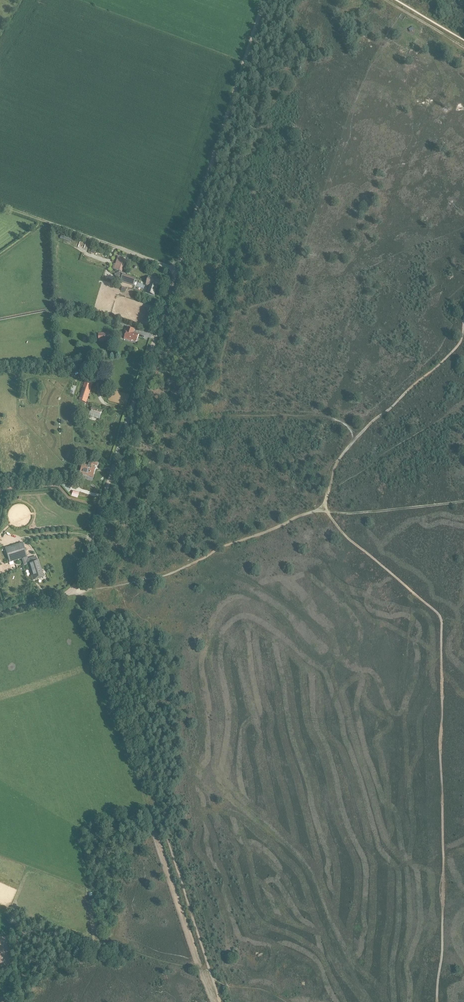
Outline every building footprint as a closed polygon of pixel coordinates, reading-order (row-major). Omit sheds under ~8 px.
[(116,265),(115,269),(121,271),(124,259),(119,257),(116,265)] [(119,273),(115,275),(117,279),(121,280),(121,282),(134,286),(135,280),(122,276),(121,276),(119,273)] [(149,277),(147,285),(150,285),(148,293),(154,294),(156,287),(157,287),(159,280),(149,277)] [(128,328),(124,339),(132,341),(132,340),(137,341),(139,334),(134,333),(135,330),(128,328)] [(98,333),(99,340),(99,341),(109,341),(109,332),(98,333)] [(86,377),(79,400),(87,403),(94,380),(86,377)] [(92,407),(90,415),(100,419),(102,410),(92,407)] [(83,465),(80,473),(88,476),(93,477),(94,474),(96,469),(93,468),(93,467),(93,465),(98,466),(99,463),(94,462),(89,460),(88,466),(83,465)] [(26,534),(24,521),(0,525),(0,537),(1,542),(1,541),(2,547),(10,546),(8,537),(26,534)] [(4,549),(9,562),(9,563),(22,559),(27,558),(22,543),(4,549)] [(27,558),(22,559),(24,566),(26,566),(29,565),(32,577),(31,578),(32,582),(38,580),(41,579),(44,578),(43,575),(42,575),(38,562),(37,562),(37,561),(35,557),(28,560),(27,558)] [(5,600),(5,597),(10,596),(10,592),(0,594),(0,601),(5,600)]
